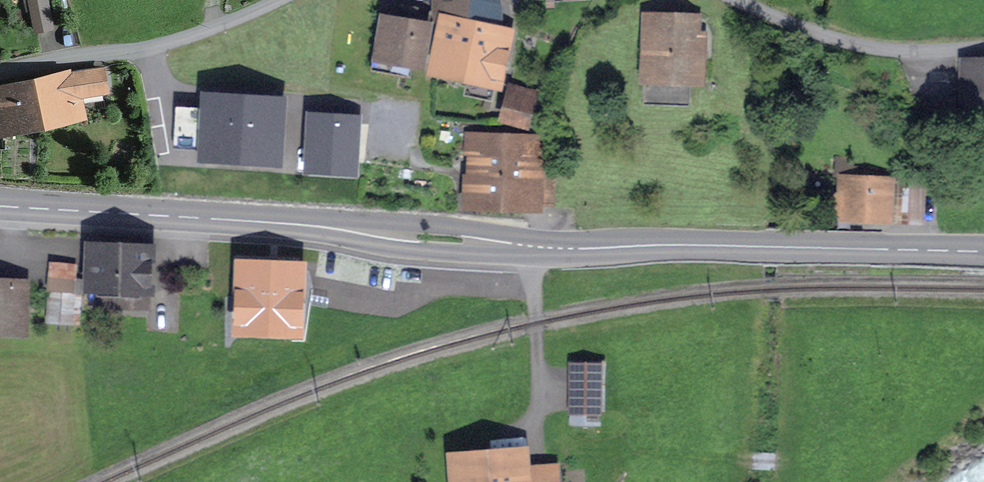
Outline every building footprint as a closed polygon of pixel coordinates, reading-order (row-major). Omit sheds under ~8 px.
[(35,28),(50,26),(45,0),(29,0),(35,28)] [(490,0),(470,0),(469,9),(457,8),(456,25),(444,22),(433,68),(471,76),(481,30),(506,30),(506,12),(490,11),(490,0)] [(435,20),(444,22),(456,25),(457,8),(469,9),(470,0),(436,0),(435,20)] [(408,75),(410,62),(422,64),(428,25),(418,23),(419,17),(415,16),(416,9),(403,7),(401,20),(389,18),(387,27),(379,25),(370,76),(376,77),(378,70),(408,75)] [(644,49),(643,77),(701,79),(703,37),(695,36),(696,18),(652,17),(651,49),(644,49)] [(510,42),(512,31),(506,30),(481,30),(471,76),(495,81),(504,40),(510,42)] [(963,100),(983,100),(983,61),(980,61),(980,63),(963,63),(963,100)] [(70,75),(69,72),(31,79),(41,121),(78,111),(74,94),(104,89),(102,68),(70,75)] [(41,121),(31,79),(0,87),(0,130),(41,121)] [(512,87),(503,120),(527,126),(536,93),(512,87)] [(197,166),(283,171),(288,101),(201,95),(197,166)] [(199,107),(179,106),(177,140),(197,141),(199,107)] [(361,116),(305,113),(302,178),(358,181),(361,116)] [(470,133),(467,200),(552,205),(554,157),(540,156),(541,136),(470,133)] [(835,201),(835,215),(920,220),(923,178),(898,177),(898,181),(842,177),(841,192),(838,192),(837,201),(835,201)] [(96,304),(147,306),(150,251),(91,248),(89,289),(96,289),(96,304)] [(69,318),(71,292),(72,292),(73,279),(48,277),(47,291),(52,291),(50,316),(69,318)] [(22,302),(23,287),(0,286),(0,328),(12,329),(13,302),(22,302)] [(599,411),(599,366),(571,366),(571,411),(599,411)] [(456,481),(512,481),(510,456),(455,460),(456,481)] [(554,468),(526,470),(527,481),(555,481),(554,468)]
